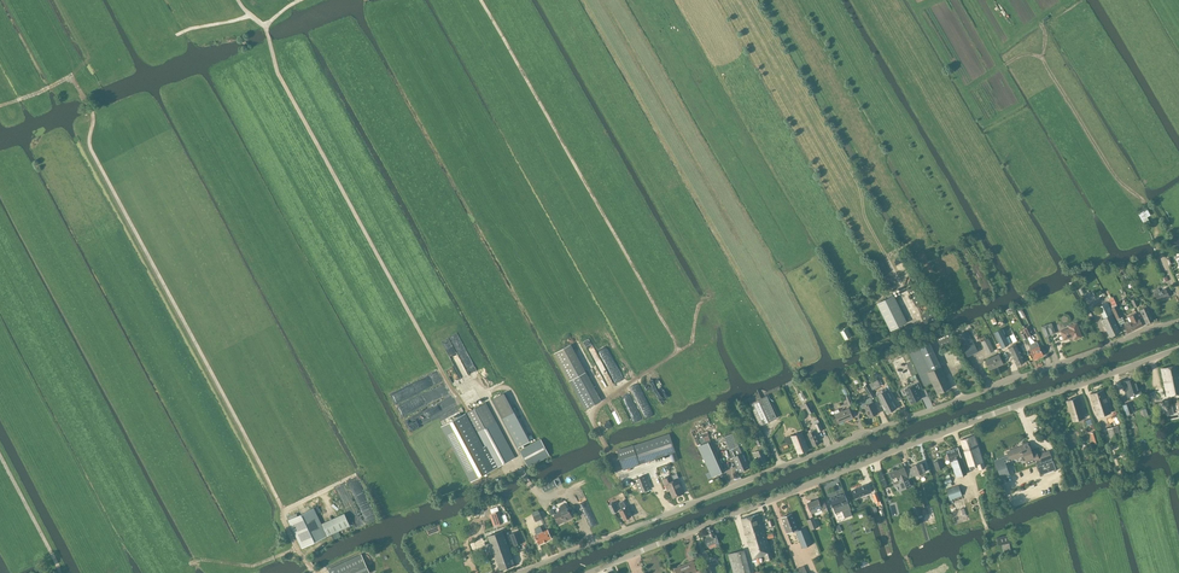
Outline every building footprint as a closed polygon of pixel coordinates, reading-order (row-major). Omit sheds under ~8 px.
[(1150,215),(1146,207),(1137,212),(1145,226),(1150,223),(1147,217),(1150,215)] [(911,295),(920,290),(917,285),(908,290),(911,295)] [(1158,301),(1169,296),(1165,288),(1159,291),(1158,289),(1153,291),(1158,301)] [(920,290),(911,295),(910,295),(916,305),(925,300),(920,290)] [(893,295),(877,303),(890,330),(907,322),(893,295)] [(1139,305),(1135,298),(1130,300),(1134,308),(1139,305)] [(1113,314),(1107,302),(1098,307),(1104,318),(1101,319),(1110,337),(1120,332),(1112,314),(1113,314)] [(1112,308),(1117,319),(1122,316),(1117,305),(1112,308)] [(1147,307),(1140,310),(1146,323),(1153,320),(1147,307)] [(937,319),(932,309),(921,316),(926,326),(937,319)] [(1124,325),(1127,332),(1142,325),(1136,313),(1128,316),(1131,321),(1128,322),(1128,323),(1124,325)] [(1052,323),(1046,325),(1042,326),(1045,336),(1055,333),(1052,323)] [(1077,323),(1068,326),(1069,328),(1060,331),(1063,340),(1072,337),(1073,339),(1081,337),(1077,323)] [(1027,337),(1033,334),(1029,325),(1023,328),(1027,337)] [(851,336),(847,328),(840,332),(845,340),(851,336)] [(1017,341),(1011,328),(1006,330),(1004,331),(1010,344),(1017,341)] [(968,330),(958,335),(964,348),(967,356),(978,351),(968,330)] [(1002,331),(994,335),(1001,346),(1008,342),(1002,331)] [(941,333),(935,335),(940,347),(951,342),(946,332),(941,334),(941,333)] [(988,338),(981,342),(987,354),(994,350),(988,338)] [(938,393),(950,388),(929,341),(908,351),(924,385),(931,382),(936,393),(938,393)] [(1032,344),(1038,357),(1043,355),(1039,346),(1037,346),(1035,342),(1032,344)] [(584,373),(585,372),(570,344),(554,352),(569,381),(584,373)] [(1034,359),(1038,357),(1032,344),(1029,345),(1031,349),(1030,350),(1034,359)] [(1009,348),(1017,365),(1024,362),(1016,345),(1009,348)] [(999,354),(985,360),(989,369),(1003,363),(999,354)] [(1161,368),(1166,395),(1178,392),(1178,369),(1178,364),(1161,368)] [(569,381),(585,409),(599,401),(584,373),(569,381)] [(1134,378),(1124,381),(1126,385),(1124,386),(1127,395),(1135,393),(1135,395),(1141,393),(1139,387),(1137,388),(1134,378)] [(881,385),(877,379),(869,383),(873,390),(881,385)] [(867,384),(863,386),(867,392),(871,390),(867,384)] [(914,385),(905,389),(911,403),(921,399),(916,389),(919,388),(917,384),(915,385),(914,385)] [(1103,389),(1090,393),(1097,416),(1110,412),(1103,389)] [(886,390),(877,395),(887,413),(896,408),(886,390)] [(504,391),(491,398),(517,447),(530,440),(504,391)] [(766,395),(750,403),(760,425),(776,417),(766,395)] [(1078,397),(1067,400),(1073,421),(1084,417),(1078,397)] [(865,399),(859,402),(862,408),(865,407),(869,416),(877,413),(873,403),(868,405),(865,399)] [(1171,399),(1163,400),(1166,415),(1173,414),(1171,404),(1172,404),(1171,399)] [(808,402),(803,404),(809,414),(813,411),(808,402)] [(1123,405),(1126,414),(1133,412),(1130,402),(1123,405)] [(464,414),(443,426),(472,480),(515,457),(485,403),(464,414)] [(849,408),(835,414),(839,423),(852,417),(849,408)] [(1118,426),(1107,429),(1111,441),(1122,438),(1118,426)] [(814,430),(808,433),(814,446),(820,443),(814,430)] [(809,449),(802,431),(791,435),(798,453),(809,449)] [(1094,443),(1099,442),(1096,431),(1091,433),(1094,443)] [(623,469),(640,464),(670,454),(671,453),(675,452),(669,433),(617,451),(623,469)] [(732,433),(724,437),(727,444),(735,440),(732,433)] [(762,444),(758,434),(754,436),(758,445),(762,444)] [(974,435),(960,440),(969,466),(974,464),(977,463),(979,469),(985,467),(974,435)] [(549,455),(541,439),(520,450),(528,466),(549,455)] [(709,439),(697,444),(709,472),(706,473),(708,478),(724,471),(709,439)] [(1007,452),(1008,455),(994,460),(1001,479),(1010,475),(1005,462),(1010,461),(1011,465),(1019,463),(1020,464),(1025,463),(1026,462),(1027,465),(1036,462),(1040,476),(1043,475),(1042,474),(1053,470),(1054,471),(1056,471),(1049,450),(1038,454),(1036,450),(1032,451),(1028,442),(1022,444),(1022,446),(1007,452)] [(741,453),(738,447),(730,451),(739,471),(749,467),(743,452),(741,453)] [(961,457),(958,447),(946,451),(950,461),(951,461),(953,467),(956,466),(954,460),(961,457)] [(759,450),(753,453),(755,457),(757,456),(761,464),(767,461),(763,453),(762,449),(759,450)] [(673,462),(678,460),(675,452),(671,453),(670,454),(673,462)] [(967,473),(961,457),(954,460),(956,466),(953,467),(957,477),(967,473)] [(941,460),(934,462),(937,469),(943,467),(941,460)] [(913,467),(909,469),(912,477),(918,475),(918,476),(920,475),(920,474),(925,472),(924,469),(926,468),(924,462),(922,463),(912,466),(913,467)] [(904,467),(890,473),(893,480),(892,482),(893,484),(895,485),(899,483),(902,489),(911,486),(908,478),(912,477),(909,469),(905,470),(904,467)] [(634,479),(639,493),(651,488),(646,475),(634,479)] [(663,478),(666,488),(668,487),(673,497),(684,492),(678,478),(673,480),(671,475),(663,478)] [(554,479),(541,485),(544,492),(557,486),(554,479)] [(866,485),(852,490),(855,498),(869,493),(866,485)] [(962,495),(959,485),(946,489),(950,499),(962,495)] [(877,492),(872,494),(876,503),(880,501),(877,492)] [(839,511),(842,510),(845,517),(852,515),(850,510),(851,509),(848,502),(844,493),(830,499),(833,508),(837,506),(839,511)] [(818,499),(807,502),(811,513),(822,510),(823,512),(828,510),(824,500),(819,502),(818,499)] [(619,510),(619,511),(624,519),(631,516),(627,507),(623,500),(619,502),(622,509),(619,510)] [(913,503),(916,513),(921,511),(919,501),(913,503)] [(483,511),(481,504),(476,506),(473,507),(475,514),(483,511)] [(559,512),(554,514),(559,523),(564,521),(567,519),(567,520),(572,518),(570,514),(571,513),(572,510),(568,508),(567,508),(565,504),(560,506),(559,508),(560,509),(559,512)] [(612,512),(618,510),(615,504),(610,506),(612,512)] [(326,536),(313,509),(289,520),(303,547),(326,536)] [(497,524),(503,522),(499,511),(493,513),(497,524)] [(350,526),(344,513),(322,523),(328,536),(350,526)] [(536,521),(542,518),(539,513),(533,516),(536,521)] [(792,513),(783,517),(785,522),(789,532),(789,533),(794,532),(793,530),(795,529),(795,531),(798,530),(797,528),(798,528),(792,513)] [(747,539),(765,534),(759,514),(741,518),(747,539)] [(811,529),(817,526),(814,517),(807,520),(811,529)] [(547,529),(542,531),(540,526),(535,529),(537,534),(535,535),(539,544),(551,538),(547,529)] [(805,527),(797,531),(803,547),(811,544),(805,527)] [(506,558),(512,556),(503,531),(488,536),(497,563),(506,560),(506,558)] [(718,539),(715,532),(715,531),(708,533),(709,537),(705,538),(707,545),(718,541),(717,540),(718,539)] [(514,546),(522,543),(518,532),(511,535),(514,546)] [(1013,541),(1011,533),(996,537),(998,544),(1013,541)] [(772,558),(765,534),(747,539),(753,558),(765,555),(767,560),(772,558)] [(484,545),(482,540),(470,545),(472,550),(484,545)] [(1011,552),(1010,543),(1002,545),(1004,554),(1011,552)] [(743,550),(728,554),(733,572),(750,572),(743,550)] [(328,570),(330,572),(370,572),(361,554),(328,570)] [(514,564),(512,556),(506,558),(506,560),(497,563),(499,569),(514,564)] [(675,568),(677,572),(692,572),(697,571),(693,561),(675,568)] [(704,565),(707,572),(717,572),(716,570),(713,563),(713,562),(704,565)]
